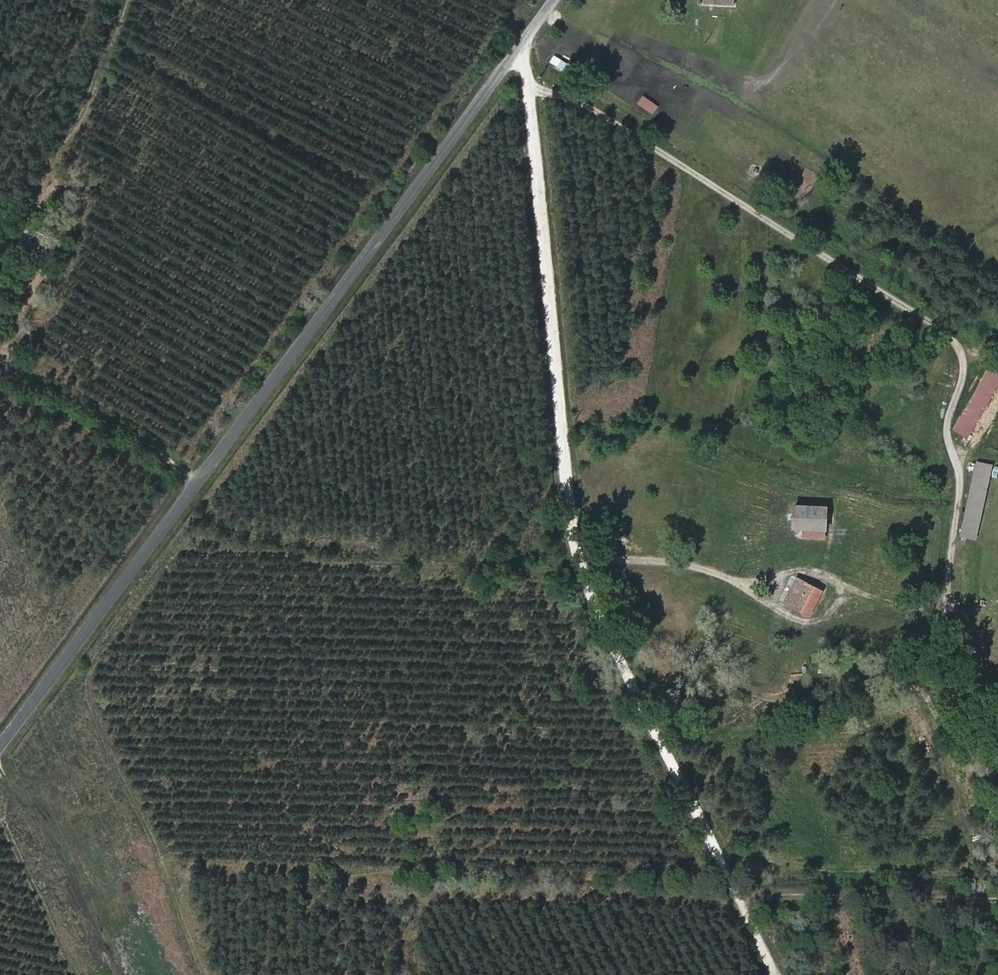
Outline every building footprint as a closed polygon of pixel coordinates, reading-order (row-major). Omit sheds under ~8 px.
[(656,114),(662,105),(645,94),(639,103),(656,114)] [(996,438),(997,434),(997,381),(973,426),(996,438)] [(997,537),(997,468),(995,467),(980,533),(997,537)] [(809,505),(808,526),(828,527),(837,528),(838,507),(809,505)] [(820,584),(813,580),(803,600),(812,605),(806,617),(817,622),(835,587),(822,581),(820,584)]
